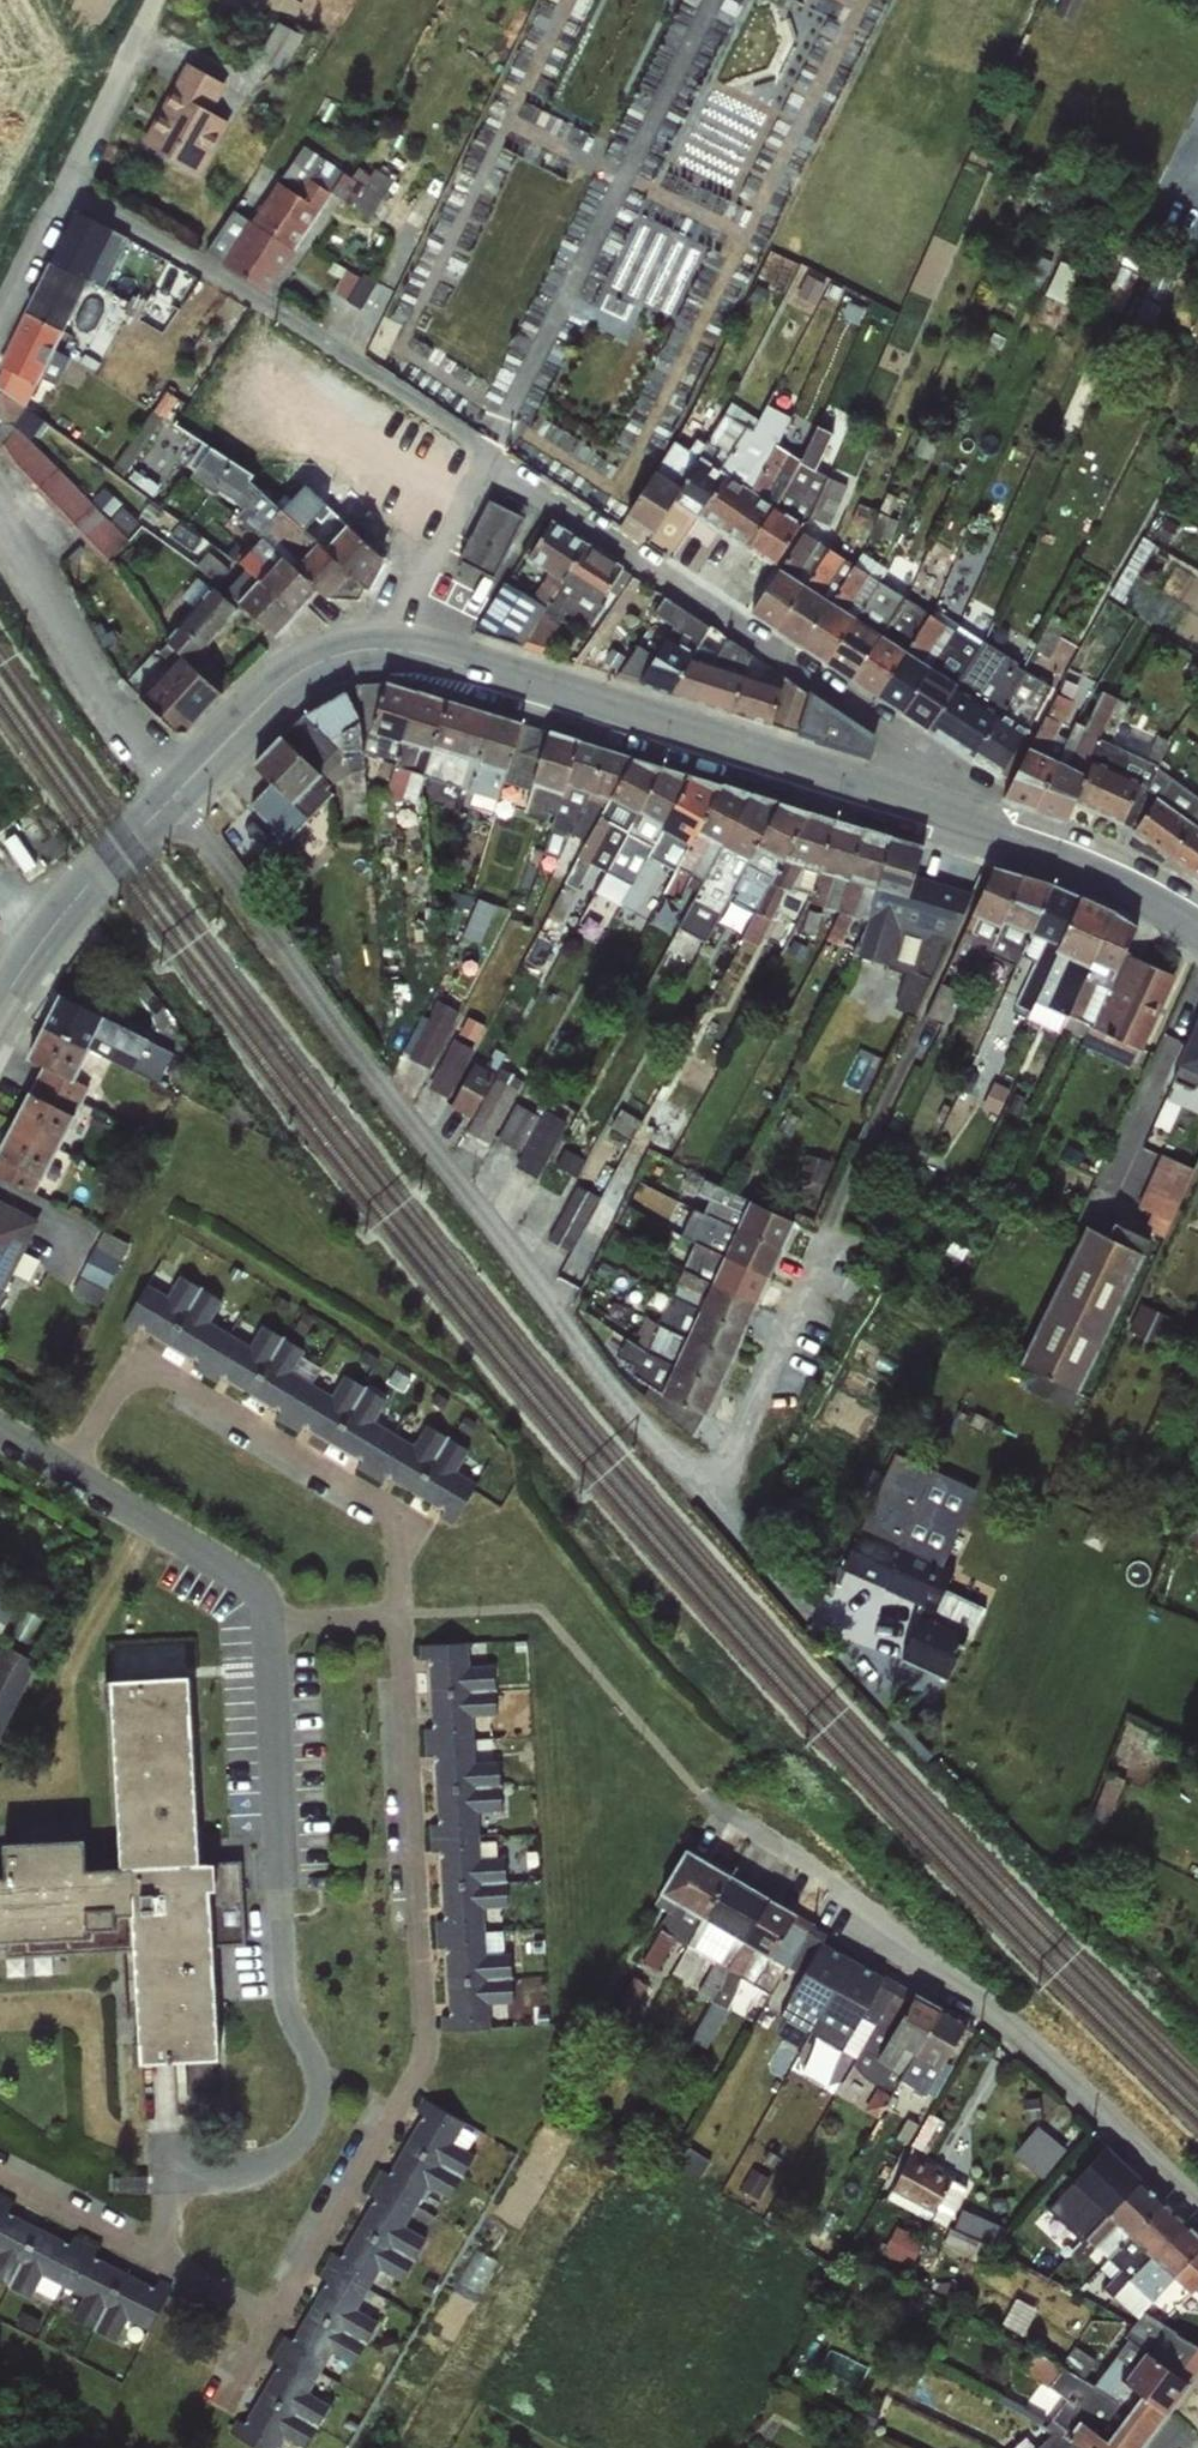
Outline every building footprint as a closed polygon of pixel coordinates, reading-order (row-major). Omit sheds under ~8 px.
[(232,82),(188,57),(141,138),(202,173),(233,121),(215,111),(232,82)] [(279,290),(341,186),(323,175),(334,157),(308,141),(260,221),(240,208),(214,251),(279,290)] [(340,194),(377,211),(391,180),(354,163),(340,194)] [(122,222),(80,205),(12,364),(19,367),(0,411),(0,412),(34,426),(122,222)] [(254,485),(364,589),(370,588),(385,561),(319,500),(313,501),(305,492),(352,422),(366,428),(378,408),(236,313),(222,335),(228,340),(173,425),(208,449),(254,485)] [(698,518),(722,534),(777,447),(780,439),(772,433),(789,398),(773,391),(758,418),(698,518)] [(731,402),(703,443),(674,503),(698,518),(758,418),(731,402)] [(652,534),(674,503),(703,443),(693,436),(701,421),(689,416),(626,518),(652,534)] [(786,452),(777,447),(722,534),(746,549),(775,507),(817,427),(803,420),(786,452)] [(116,555),(135,537),(25,424),(7,442),(116,555)] [(843,440),(817,427),(775,507),(746,549),(772,565),(801,524),(813,520),(829,527),(847,486),(829,478),(843,440)] [(254,485),(208,449),(190,478),(216,495),(220,491),(245,511),(238,518),(261,538),(316,592),(327,600),(357,601),(364,589),(254,485)] [(468,560),(503,576),(532,513),(496,497),(468,560)] [(523,648),(590,545),(552,520),(526,559),(547,573),(533,597),(504,583),(472,633),(523,648)] [(775,629),(804,584),(796,579),(820,544),(803,532),(749,612),(775,629)] [(316,592),(261,538),(239,563),(243,568),(295,614),(316,592)] [(590,545),(523,648),(541,654),(570,603),(590,615),(623,567),(590,545)] [(804,584),(775,629),(802,647),(853,564),(828,549),(804,584)] [(826,662),(880,583),(887,569),(862,553),(853,564),(802,647),(826,662)] [(295,614),(243,568),(221,592),(239,607),(275,637),(295,614)] [(851,679),(902,598),(880,583),(826,662),(851,679)] [(239,607),(221,592),(212,588),(166,642),(179,656),(200,651),(239,607)] [(880,698),(932,609),(908,593),(902,598),(851,679),(880,698)] [(670,693),(709,627),(663,596),(652,614),(671,627),(656,651),(639,645),(617,677),(670,693)] [(902,712),(959,627),(932,609),(880,698),(902,712)] [(730,712),(745,674),(752,656),(709,627),(670,693),(730,712)] [(927,729),(982,642),(959,627),(902,712),(927,729)] [(967,755),(1026,671),(982,642),(927,729),(967,755)] [(200,651),(179,656),(174,663),(159,652),(143,670),(156,681),(142,699),(185,733),(232,683),(200,651)] [(1026,671),(967,755),(996,774),(1025,735),(1050,687),(1026,671)] [(745,674),(730,712),(772,725),(781,684),(745,674)] [(781,684),(772,725),(866,755),(872,737),(784,676),(781,684)] [(357,688),(364,758),(381,762),(376,784),(388,786),(417,694),(386,684),(357,688)] [(281,735),(332,785),(341,780),(345,818),(368,813),(369,832),(397,830),(393,792),(366,793),(364,758),(357,688),(347,694),(345,691),(301,713),(281,735)] [(1076,722),(1056,761),(1035,811),(1068,822),(1074,803),(1117,698),(1103,691),(1085,727),(1076,722)] [(417,694),(388,786),(400,790),(407,771),(422,776),(446,703),(417,694)] [(1001,799),(1035,811),(1056,761),(1044,756),(1062,724),(1065,724),(1073,702),(1057,694),(1001,799)] [(1074,803),(1100,815),(1131,747),(1132,745),(1112,736),(1127,703),(1117,698),(1074,803)] [(446,703),(422,776),(461,788),(470,759),(478,761),(491,716),(446,703)] [(491,716),(478,761),(468,790),(498,799),(504,784),(521,725),(491,716)] [(521,725),(504,784),(530,792),(548,734),(521,725)] [(554,813),(580,744),(548,734),(530,792),(524,812),(543,817),(545,810),(554,813)] [(332,785),(281,735),(253,766),(273,786),(255,803),(286,832),(304,815),(310,819),(339,793),(332,785)] [(1148,754),(1131,747),(1100,815),(1127,828),(1158,767),(1167,741),(1156,736),(1148,754)] [(571,834),(604,751),(580,744),(554,813),(542,855),(557,860),(571,834)] [(604,751),(571,834),(586,840),(633,760),(604,751)] [(601,876),(662,769),(633,760),(586,840),(547,915),(560,921),(588,871),(601,876)] [(1158,767),(1127,828),(1170,859),(1197,819),(1197,798),(1158,767)] [(662,769),(601,876),(591,895),(619,908),(690,777),(662,769)] [(690,777),(619,908),(635,915),(652,890),(661,895),(721,787),(690,777)] [(721,787),(661,895),(675,904),(687,886),(697,892),(748,795),(721,787)] [(729,896),(779,804),(748,795),(697,892),(679,927),(705,940),(717,922),(722,926),(734,904),(729,896)] [(729,896),(734,904),(752,913),(809,813),(779,804),(729,896)] [(809,813),(752,913),(739,937),(756,945),(778,907),(803,914),(810,903),(835,821),(809,813)] [(1170,859),(1197,880),(1197,819),(1170,859)] [(835,821),(810,903),(837,912),(862,829),(835,821)] [(862,829),(837,912),(824,939),(837,946),(854,918),(864,887),(876,889),(892,839),(862,829)] [(892,839),(876,889),(863,930),(850,954),(865,961),(891,962),(898,973),(905,975),(895,1005),(918,1012),(970,891),(915,874),(921,847),(892,839)] [(987,955),(1023,876),(994,868),(971,914),(949,962),(978,976),(987,955)] [(1021,956),(1051,884),(1023,876),(987,955),(1015,968),(1021,956)] [(1028,1017),(1080,898),(1051,884),(1021,956),(1031,963),(1011,1011),(1028,1017)] [(1080,898),(1028,1017),(1062,1028),(1115,914),(1080,898)] [(1082,1038),(1126,952),(1136,928),(1115,914),(1062,1028),(1082,1038)] [(1126,952),(1082,1038),(1080,1047),(1129,1068),(1138,1050),(1142,1051),(1176,978),(1126,952)] [(472,1129),(492,1138),(525,1065),(456,1034),(467,1008),(435,994),(408,1053),(440,1067),(430,1090),(480,1113),(472,1129)] [(43,1028),(89,1051),(158,1084),(174,1055),(140,1034),(59,995),(43,1028)] [(1174,1079),(1191,1087),(1197,1084),(1197,1021),(1174,1079)] [(43,1067),(76,1079),(89,1051),(43,1028),(28,1059),(43,1067)] [(12,1126),(58,1148),(90,1088),(76,1079),(43,1067),(12,1126)] [(666,1092),(653,1119),(681,1132),(694,1105),(666,1092)] [(519,1099),(504,1140),(527,1148),(542,1107),(519,1099)] [(550,1106),(522,1165),(545,1176),(573,1117),(550,1106)] [(12,1126),(0,1150),(0,1177),(34,1194),(58,1148),(12,1126)] [(1155,1209),(1149,1226),(1174,1235),(1197,1171),(1197,1163),(1163,1150),(1142,1205),(1155,1209)] [(706,1213),(782,1251),(795,1222),(745,1198),(706,1181),(699,1195),(712,1202),(706,1213)] [(581,1182),(554,1236),(577,1248),(605,1194),(581,1182)] [(39,1220),(0,1201),(0,1298),(39,1220)] [(782,1251),(706,1213),(683,1204),(670,1231),(769,1278),(782,1251)] [(1097,1220),(1034,1365),(1095,1391),(1158,1246),(1097,1220)] [(77,1290),(104,1303),(134,1240),(107,1227),(77,1290)] [(769,1278),(670,1231),(661,1250),(685,1262),(683,1267),(757,1304),(769,1278)] [(757,1304),(683,1267),(659,1256),(655,1265),(677,1277),(668,1297),(744,1332),(757,1304)] [(168,1346),(198,1289),(180,1278),(168,1298),(149,1286),(123,1328),(134,1335),(138,1328),(168,1346)] [(206,1376),(229,1334),(211,1323),(222,1304),(198,1289),(168,1346),(197,1364),(194,1369),(206,1376)] [(744,1332),(668,1297),(657,1323),(731,1360),(744,1332)] [(731,1360),(657,1323),(644,1316),(636,1334),(640,1336),(636,1345),(645,1352),(719,1385),(731,1360)] [(250,1395),(282,1339),(263,1327),(250,1347),(229,1334),(206,1376),(216,1382),(219,1376),(250,1395)] [(288,1426),(314,1382),(295,1370),(306,1353),(282,1339),(250,1395),(279,1413),(276,1419),(288,1426)] [(719,1385),(645,1352),(633,1377),(646,1388),(644,1394),(691,1435),(700,1415),(706,1414),(719,1385)] [(334,1443),(365,1388),(345,1376),(334,1394),(314,1382),(288,1426),(298,1432),(302,1424),(334,1443)] [(369,1475),(395,1432),(376,1421),(387,1402),(365,1388),(334,1443),(364,1461),(359,1469),(369,1475)] [(416,1492),(449,1438),(428,1425),(416,1445),(395,1432),(369,1475),(381,1482),(386,1474),(416,1492)] [(449,1438),(416,1492),(446,1510),(441,1518),(453,1525),(479,1482),(458,1470),(470,1450),(449,1438)] [(965,1678),(1000,1582),(952,1565),(982,1483),(895,1452),(852,1570),(927,1597),(906,1657),(965,1678)] [(43,1655),(7,1637),(0,1650),(0,1741),(43,1655)] [(178,1641),(114,1642),(114,1672),(179,1670),(178,1641)] [(429,1694),(493,1687),(492,1666),(469,1667),(468,1645),(419,1647),(419,1660),(428,1659),(429,1694)] [(115,1678),(126,1864),(90,1870),(93,1839),(8,1840),(13,1875),(0,1875),(0,1945),(124,1937),(125,1911),(138,1911),(148,2061),(223,2057),(195,1678),(115,1678)] [(425,1743),(473,1738),(472,1717),(495,1716),(493,1687),(429,1694),(431,1728),(425,1729),(425,1743)] [(435,1790),(499,1784),(498,1762),(474,1763),(473,1738),(425,1743),(426,1754),(433,1753),(435,1790)] [(430,1838),(482,1835),(481,1813),(501,1812),(499,1784),(435,1790),(436,1823),(430,1824),(430,1838)] [(442,1885),(505,1880),(504,1857),(483,1858),(482,1835),(430,1838),(431,1850),(440,1849),(442,1885)] [(794,1956),(819,1912),(699,1845),(667,1902),(677,1907),(667,1926),(732,1963),(750,1932),(794,1956)] [(436,1933),(485,1930),(484,1908),(506,1907),(505,1880),(442,1885),(444,1921),(435,1921),(436,1933)] [(663,1966),(683,1936),(672,1928),(651,1959),(663,1966)] [(447,1981),(511,1978),(510,1953),(486,1954),(485,1930),(436,1933),(436,1946),(446,1946),(447,1981)] [(811,1964),(786,2019),(810,2030),(793,2068),(839,2089),(857,2051),(870,2057),(874,2048),(864,2044),(898,1971),(812,1931),(799,1958),(811,1964)] [(737,1967),(756,1975),(767,1953),(748,1944),(737,1967)] [(713,2049),(748,1976),(714,1959),(698,1993),(713,2000),(694,2040),(713,2049)] [(511,1978),(447,1981),(449,2016),(440,2016),(441,2030),(491,2027),(490,2003),(512,2002),(511,1978)] [(909,2079),(945,2096),(981,2019),(918,1990),(897,2033),(902,2035),(885,2071),(888,2072),(871,2108),(891,2118),(909,2079)] [(404,2144),(462,2173),(473,2154),(453,2143),(464,2124),(421,2098),(415,2109),(422,2114),(404,2144)] [(1042,2119),(1018,2152),(1050,2175),(1074,2142),(1042,2119)] [(370,2179),(417,2205),(428,2186),(447,2197),(462,2173),(404,2144),(387,2173),(377,2167),(370,2179)] [(954,2176),(911,2154),(887,2198),(945,2228),(966,2188),(951,2181),(954,2176)] [(1075,2249),(1141,2181),(1118,2158),(1074,2211),(1081,2218),(1057,2247),(1066,2254),(1075,2249)] [(356,2227),(413,2257),(425,2238),(404,2226),(417,2205),(370,2179),(364,2189),(375,2195),(356,2227)] [(1101,2264),(1163,2202),(1141,2181),(1075,2249),(1086,2259),(1093,2254),(1101,2264)] [(0,2199),(0,2279),(12,2285),(39,2227),(10,2211),(15,2201),(3,2194),(0,2199)] [(1114,2298),(1184,2222),(1163,2202),(1101,2264),(1112,2278),(1102,2288),(1114,2298)] [(1006,2240),(1012,2220),(966,2207),(960,2226),(1006,2240)] [(1114,2298),(1122,2304),(1131,2299),(1143,2308),(1171,2279),(1197,2300),(1197,2236),(1184,2222),(1114,2298)] [(39,2227),(12,2285),(32,2295),(43,2274),(64,2286),(87,2238),(77,2233),(72,2244),(39,2227)] [(321,2261),(370,2290),(382,2271),(399,2281),(413,2257),(356,2227),(339,2255),(329,2249),(321,2261)] [(917,2263),(926,2240),(897,2229),(888,2251),(917,2263)] [(87,2238),(64,2286),(84,2296),(74,2315),(99,2329),(125,2270),(95,2254),(100,2244),(87,2238)] [(310,2310),(365,2341),(377,2321),(359,2310),(370,2290),(321,2261),(315,2271),(328,2279),(310,2310)] [(125,2270),(99,2329),(118,2338),(129,2318),(148,2328),(171,2284),(160,2278),(156,2286),(125,2270)] [(273,2343),(321,2371),(333,2352),(352,2363),(365,2341),(310,2310),(291,2341),(279,2333),(273,2343)] [(1167,2413),(1191,2385),(1197,2374),(1197,2345),(1144,2312),(1123,2336),(1127,2341),(1107,2365),(1167,2413)] [(262,2393),(316,2426),(329,2404),(309,2392),(321,2371),(273,2343),(266,2355),(279,2363),(262,2393)] [(1107,2365),(1073,2345),(1061,2363),(1036,2351),(1023,2368),(1064,2400),(1049,2420),(1025,2407),(1021,2413),(1042,2427),(1078,2447),(1142,2447),(1167,2413),(1107,2365)] [(262,2393),(244,2423),(236,2419),(229,2430),(259,2447),(277,2447),(285,2435),(304,2446),(316,2426),(262,2393)] [(1042,2427),(1030,2445),(1033,2447),(1078,2447),(1042,2427)]
